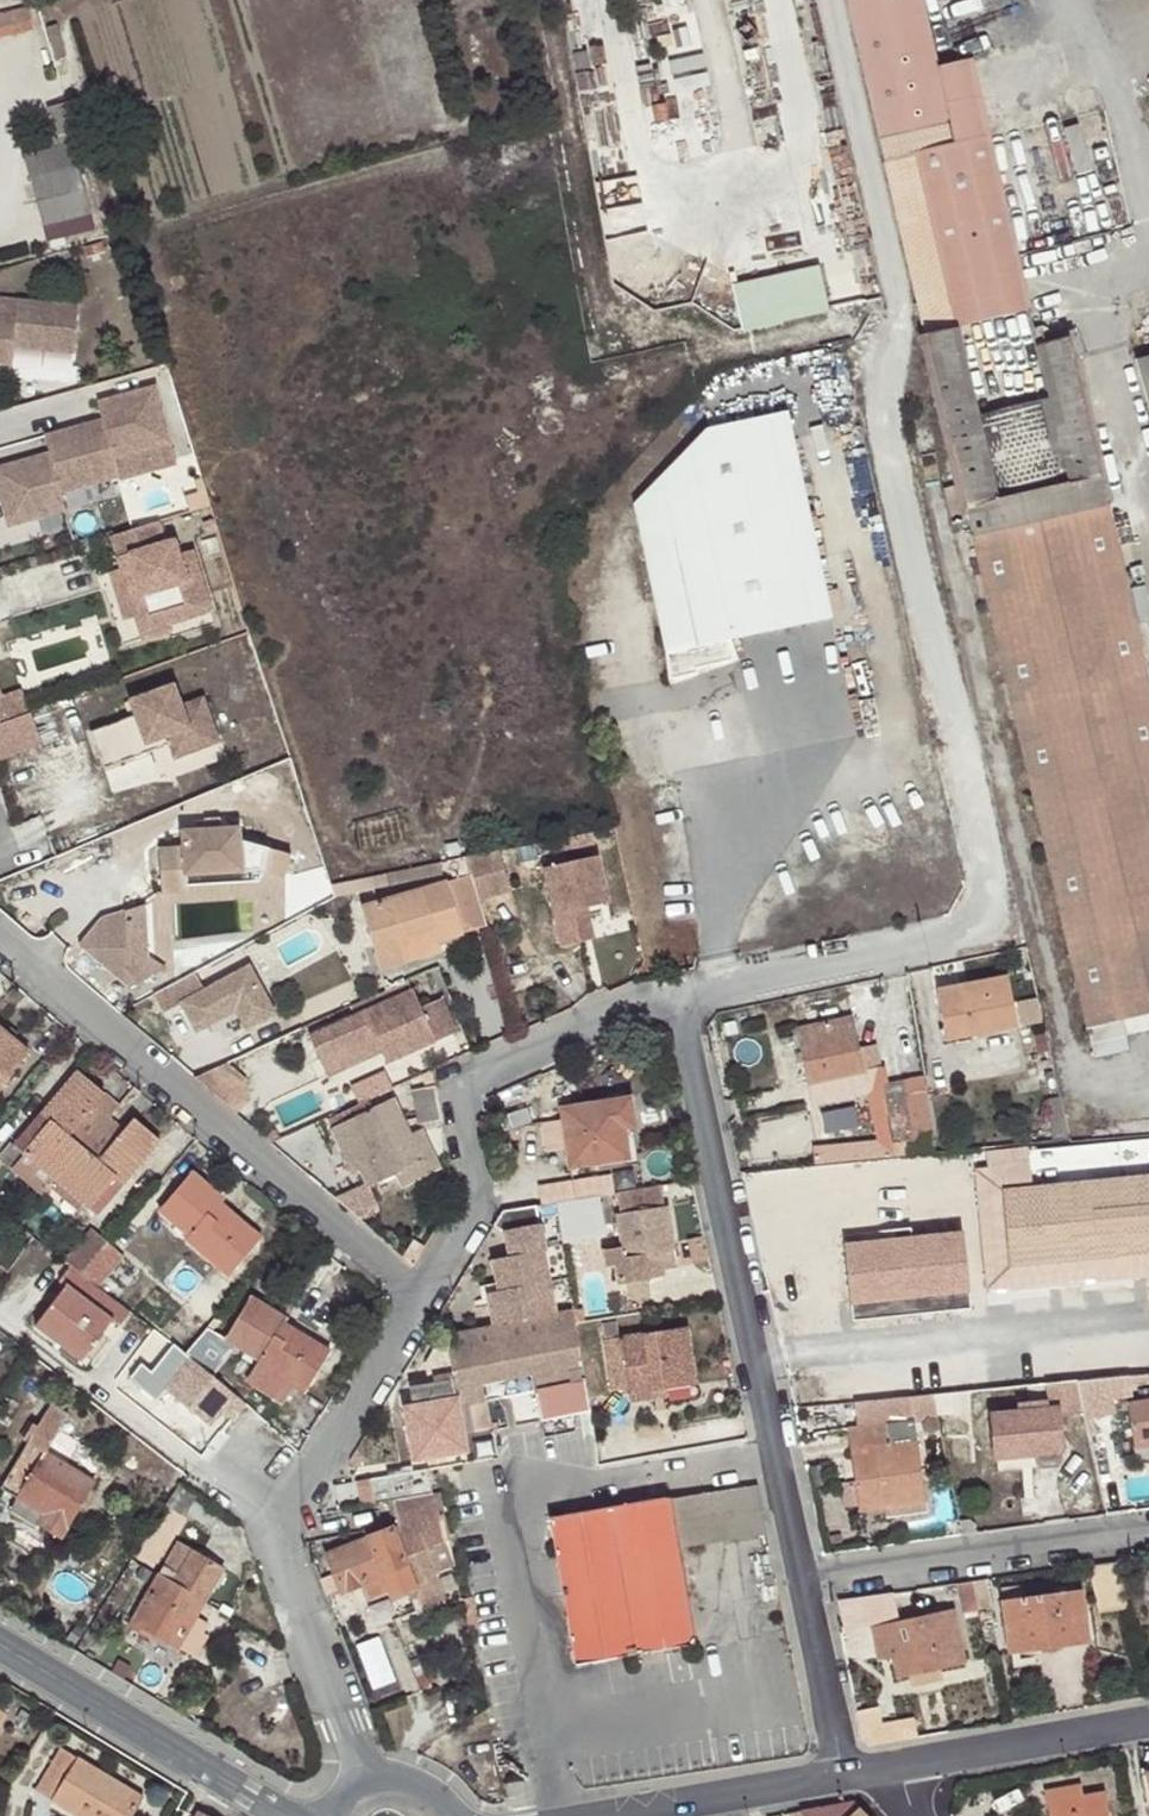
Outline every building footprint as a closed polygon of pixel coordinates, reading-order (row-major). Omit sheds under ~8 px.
[(1085,1029),(1148,1014),(1148,683),(1112,528),(1067,330),(1036,338),(1014,243),(971,57),(937,66),(922,0),(848,0),(1085,1029)] [(0,13),(0,36),(32,28),(26,6),(0,13)] [(674,43),(699,36),(692,13),(668,20),(674,43)] [(69,102),(66,102),(47,108),(53,133),(47,134),(51,147),(25,154),(49,240),(94,228),(66,133),(77,130),(69,102)] [(829,262),(741,281),(752,329),(839,309),(829,262)] [(0,299),(0,362),(11,363),(13,343),(73,351),(77,306),(0,299)] [(1136,360),(1148,405),(1148,356),(1136,360)] [(0,467),(0,496),(9,527),(67,509),(62,495),(120,476),(115,459),(172,442),(155,384),(97,402),(102,418),(44,435),(49,453),(0,467)] [(833,616),(787,409),(709,426),(635,503),(673,675),(698,670),(697,665),(734,657),(729,639),(833,616)] [(172,442),(115,459),(120,476),(178,460),(172,442)] [(158,519),(113,534),(123,567),(139,614),(147,637),(174,627),(172,620),(213,606),(193,546),(180,550),(175,536),(165,540),(158,519)] [(139,614),(123,567),(112,571),(128,619),(139,614)] [(49,748),(33,685),(6,692),(0,669),(0,760),(49,748)] [(90,732),(104,769),(150,751),(147,742),(166,735),(169,744),(174,758),(219,740),(202,697),(180,705),(172,685),(129,701),(135,715),(90,732)] [(150,751),(169,744),(166,735),(147,742),(150,751)] [(187,892),(187,885),(186,874),(245,870),(259,875),(261,870),(286,878),(291,854),(240,841),(240,826),(182,831),(183,847),(160,848),(163,894),(187,892)] [(552,839),(541,841),(544,852),(554,849),(552,839)] [(499,850),(466,856),(471,874),(479,900),(511,890),(499,850)] [(598,856),(545,867),(563,945),(580,941),(573,909),(608,902),(598,856)] [(186,874),(187,885),(258,881),(259,875),(245,870),(186,874)] [(396,871),(355,879),(358,891),(400,882),(396,871)] [(435,941),(487,925),(479,900),(471,874),(363,906),(382,968),(409,960),(406,949),(402,936),(430,927),(435,941)] [(355,879),(331,884),(335,897),(358,891),(355,879)] [(166,977),(154,908),(102,917),(114,986),(166,977)] [(402,936),(406,949),(435,941),(430,927),(402,936)] [(212,982),(247,965),(241,952),(206,968),(212,982)] [(210,985),(203,970),(159,992),(169,1013),(187,1004),(201,1033),(245,1011),(253,1028),(286,1013),(261,961),(210,985)] [(936,989),(945,1033),(967,1029),(968,1037),(1018,1026),(1008,975),(936,989)] [(372,1008),(354,1016),(309,1035),(320,1060),(376,1035),(381,1043),(389,1062),(458,1030),(444,997),(420,1007),(411,989),(372,1008)] [(372,1008),(367,1000),(349,1007),(354,1016),(372,1008)] [(864,1072),(859,1046),(852,1016),(794,1028),(806,1086),(809,1087),(813,1106),(869,1093),(864,1072)] [(7,1079),(29,1054),(0,1029),(0,1072),(7,1079)] [(967,1029),(945,1033),(947,1041),(968,1037),(967,1029)] [(376,1035),(320,1060),(324,1069),(381,1043),(376,1035)] [(879,1042),(859,1046),(864,1072),(884,1068),(879,1042)] [(227,1063),(196,1079),(210,1091),(237,1114),(246,1103),(247,1081),(227,1063)] [(110,1117),(119,1107),(78,1071),(42,1114),(51,1121),(23,1154),(25,1156),(14,1170),(44,1196),(110,1117)] [(933,1138),(923,1076),(881,1083),(887,1120),(892,1145),(911,1142),(933,1138)] [(443,1120),(437,1086),(413,1090),(419,1124),(443,1120)] [(332,1128),(346,1156),(353,1153),(361,1169),(370,1187),(397,1173),(403,1185),(424,1175),(416,1162),(433,1154),(420,1128),(412,1133),(395,1098),(377,1107),(373,1099),(331,1118),(335,1127),(332,1128)] [(561,1108),(563,1125),(567,1149),(569,1168),(630,1159),(626,1131),(635,1130),(631,1098),(561,1108)] [(51,1121),(42,1114),(14,1147),(23,1154),(51,1121)] [(110,1117),(44,1196),(73,1220),(86,1207),(89,1209),(115,1177),(125,1185),(161,1142),(134,1119),(126,1130),(110,1117)] [(892,1145),(887,1120),(877,1121),(882,1146),(851,1151),(850,1143),(813,1147),(817,1164),(914,1154),(911,1142),(892,1145)] [(567,1149),(563,1125),(550,1127),(553,1151),(567,1149)] [(640,1163),(635,1130),(626,1131),(630,1159),(631,1165),(640,1163)] [(1043,1162),(1041,1146),(997,1151),(1001,1187),(977,1189),(987,1290),(1096,1279),(1101,1282),(1136,1279),(1148,1277),(1148,1152),(1043,1162)] [(353,1153),(346,1156),(354,1173),(361,1169),(353,1153)] [(440,1168),(433,1154),(416,1162),(424,1175),(440,1168)] [(214,1210),(220,1203),(224,1199),(193,1173),(160,1211),(190,1236),(186,1240),(229,1276),(256,1244),(214,1210)] [(538,1187),(541,1204),(556,1201),(600,1195),(613,1192),(610,1176),(538,1187)] [(98,1217),(125,1185),(115,1177),(89,1209),(98,1217)] [(664,1205),(661,1185),(618,1192),(622,1213),(617,1213),(623,1250),(605,1253),(608,1269),(617,1268),(620,1285),(650,1281),(648,1269),(646,1256),(674,1252),(676,1251),(669,1205),(664,1205)] [(613,1192),(600,1195),(606,1225),(614,1223),(610,1206),(615,1206),(613,1192)] [(600,1195),(556,1201),(563,1243),(608,1236),(606,1225),(600,1195)] [(261,1238),(220,1203),(214,1210),(256,1244),(261,1238)] [(494,1325),(556,1313),(544,1252),(546,1252),(537,1205),(505,1211),(495,1225),(506,1234),(510,1257),(493,1261),(500,1292),(488,1295),(494,1325)] [(91,1229),(65,1262),(71,1267),(82,1276),(108,1244),(91,1229)] [(414,1241),(404,1257),(414,1266),(425,1247),(414,1241)] [(125,1259),(108,1244),(82,1276),(99,1289),(125,1259)] [(674,1252),(646,1256),(648,1269),(676,1265),(674,1252)] [(99,1289),(82,1276),(71,1267),(60,1282),(67,1287),(36,1327),(58,1343),(61,1337),(86,1357),(113,1322),(120,1327),(130,1313),(99,1289)] [(280,1332),(285,1324),(287,1319),(252,1298),(227,1341),(261,1361),(249,1383),(283,1403),(293,1387),(304,1394),(325,1359),(280,1332)] [(494,1325),(445,1335),(453,1379),(459,1408),(469,1406),(487,1403),(536,1394),(542,1422),(590,1413),(585,1385),(588,1384),(577,1322),(574,1309),(556,1313),(494,1325)] [(617,1321),(601,1324),(603,1336),(619,1334),(617,1321)] [(329,1351),(285,1324),(280,1332),(325,1359),(329,1351)] [(632,1403),(656,1400),(655,1390),(661,1389),(697,1385),(687,1328),(604,1340),(611,1391),(630,1388),(632,1403)] [(61,1337),(58,1343),(54,1348),(87,1373),(94,1363),(86,1357),(61,1337)] [(225,1410),(236,1398),(220,1384),(186,1357),(174,1348),(152,1377),(142,1368),(131,1381),(158,1402),(168,1390),(212,1427),(225,1410)] [(1083,1406),(1086,1419),(1115,1414),(1114,1399),(1132,1395),(1130,1375),(1078,1380),(1083,1406)] [(459,1408),(453,1379),(409,1387),(413,1406),(404,1407),(414,1461),(467,1452),(461,1423),(459,1408)] [(1078,1380),(1045,1383),(1047,1408),(1042,1409),(1041,1400),(1029,1401),(1030,1409),(992,1413),(997,1461),(1033,1457),(1034,1463),(1044,1469),(1057,1468),(1064,1460),(1059,1408),(1083,1406),(1078,1380)] [(655,1390),(656,1400),(664,1399),(661,1389),(655,1390)] [(982,1389),(966,1391),(966,1397),(939,1399),(941,1418),(985,1414),(982,1389)] [(920,1421),(938,1419),(933,1394),(916,1395),(920,1419),(920,1421)] [(916,1395),(874,1400),(879,1425),(915,1420),(920,1419),(916,1395)] [(234,1416),(244,1404),(236,1398),(225,1410),(234,1416)] [(1127,1404),(1134,1449),(1148,1447),(1148,1401),(1127,1404)] [(69,1416),(51,1406),(1,1488),(18,1498),(11,1509),(62,1538),(96,1482),(47,1454),(69,1416)] [(472,1421),(469,1406),(459,1408),(461,1423),(472,1421)] [(915,1420),(879,1425),(847,1429),(859,1512),(885,1508),(886,1518),(928,1512),(915,1420)] [(1033,1457),(997,1461),(998,1473),(1044,1469),(1034,1463),(1033,1457)] [(370,1479),(375,1504),(384,1502),(394,1500),(434,1493),(429,1470),(428,1468),(370,1479)] [(759,1485),(552,1520),(584,1699),(700,1679),(678,1548),(769,1533),(759,1485)] [(191,1500),(176,1491),(168,1502),(183,1512),(191,1500)] [(418,1596),(443,1587),(439,1576),(457,1570),(446,1519),(444,1511),(441,1492),(434,1493),(394,1500),(399,1525),(393,1526),(415,1588),(418,1596)] [(393,1526),(392,1523),(362,1530),(369,1538),(327,1553),(336,1573),(322,1579),(329,1597),(366,1584),(371,1598),(388,1590),(392,1599),(415,1588),(393,1526)] [(164,1566),(178,1542),(164,1533),(150,1558),(164,1566)] [(225,1569),(178,1542),(164,1566),(128,1626),(148,1638),(152,1632),(179,1647),(196,1618),(225,1569)] [(1101,1613),(1128,1609),(1119,1562),(1091,1565),(1101,1613)] [(973,1582),(978,1609),(993,1606),(986,1579),(973,1582)] [(963,1612),(978,1609),(973,1582),(957,1584),(963,1612)] [(1023,1585),(1000,1588),(1008,1654),(1090,1641),(1083,1589),(1075,1591),(1074,1583),(1057,1585),(1058,1593),(1024,1597),(1023,1585)] [(443,1587),(418,1596),(421,1606),(447,1597),(443,1587)] [(891,1593),(839,1599),(845,1634),(871,1626),(876,1646),(890,1642),(892,1656),(898,1679),(916,1674),(913,1667),(935,1662),(938,1669),(967,1663),(954,1609),(898,1621),(891,1593)] [(209,1624),(196,1618),(179,1647),(191,1654),(209,1624)] [(890,1642),(876,1646),(879,1659),(892,1656),(890,1642)] [(916,1674),(938,1669),(935,1662),(913,1667),(916,1674)] [(82,1815),(118,1815),(122,1811),(129,1815),(132,1815),(143,1797),(63,1749),(38,1790),(82,1815)] [(525,1780),(508,1784),(510,1796),(527,1793),(525,1780)] [(1103,1794),(1082,1798),(1080,1787),(1047,1794),(1051,1815),(1107,1815),(1103,1794)] [(855,1805),(852,1802),(838,1805),(800,1812),(804,1815),(865,1815),(855,1805)]
